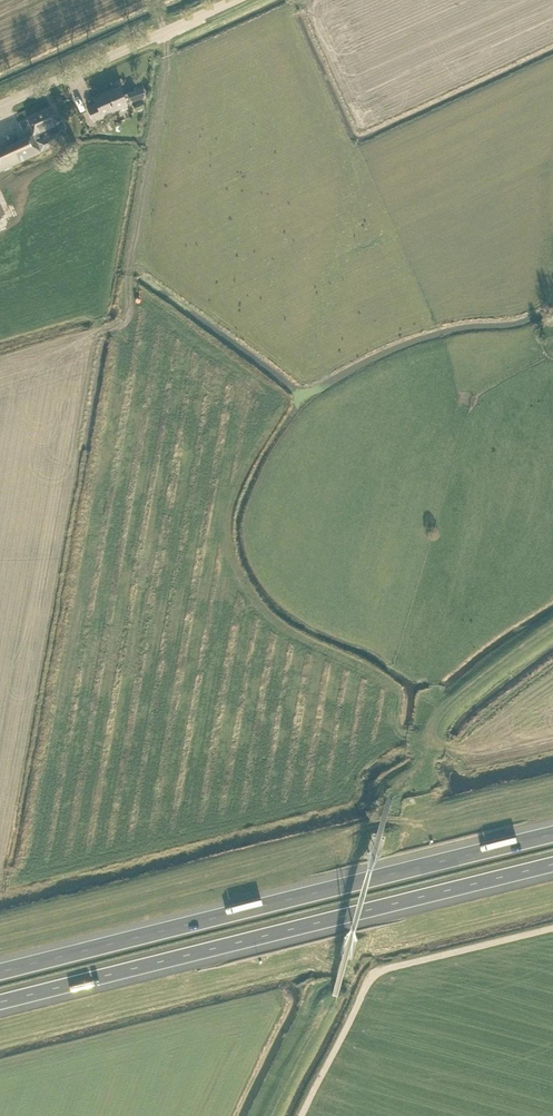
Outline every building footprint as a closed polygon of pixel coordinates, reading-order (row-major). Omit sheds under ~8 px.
[(87,107),(93,121),(103,117),(102,116),(126,105),(126,103),(130,101),(130,103),(133,102),(146,96),(142,86),(126,92),(127,94),(122,96),(118,87),(93,97),(96,103),(87,107)] [(136,103),(132,104),(135,111),(144,107),(141,100),(136,102),(136,103)] [(64,140),(60,132),(66,129),(62,120),(57,122),(51,108),(27,119),(34,134),(0,149),(0,170),(64,140)]
